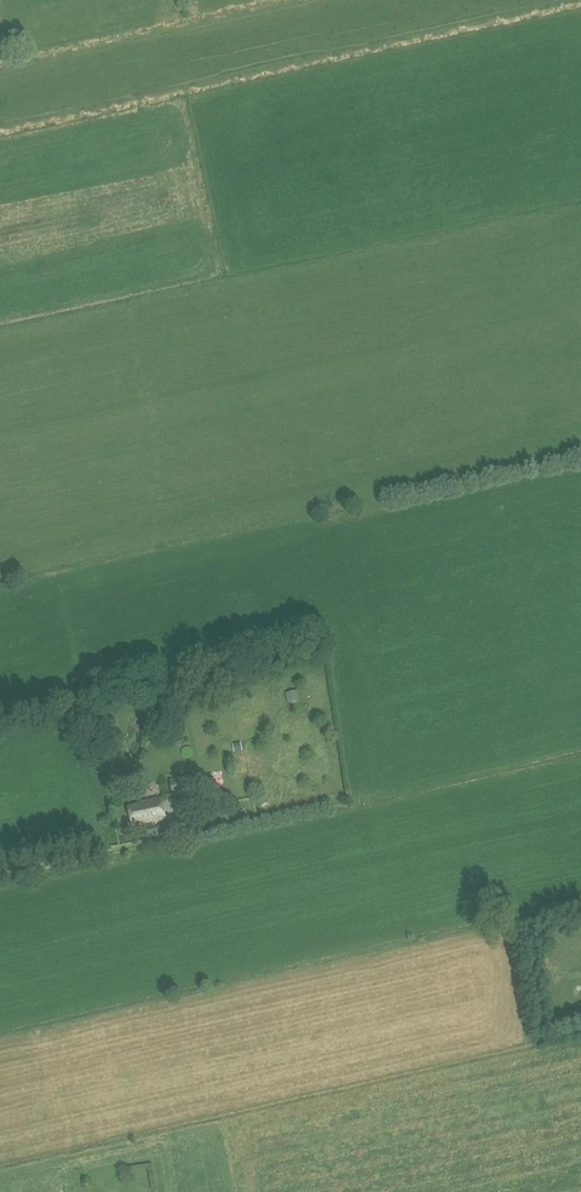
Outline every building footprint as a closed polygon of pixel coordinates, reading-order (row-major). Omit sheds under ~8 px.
[(287,702),(299,699),(297,690),(285,693),(287,702)] [(243,748),(242,741),(233,743),(234,750),(243,748)] [(170,780),(173,795),(195,791),(192,776),(170,780)] [(152,822),(166,819),(161,798),(140,802),(141,803),(129,806),(133,824),(143,822),(143,824),(144,824),(145,830),(146,837),(159,833),(156,824),(153,825),(152,822)]
